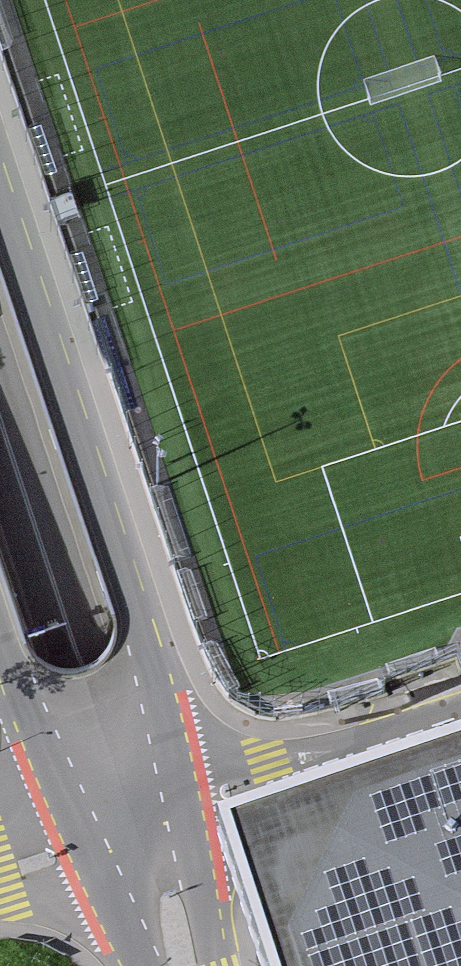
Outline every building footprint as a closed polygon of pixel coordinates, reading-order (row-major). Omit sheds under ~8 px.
[(257,965),(460,965),(460,765),(217,845),(257,965)]
